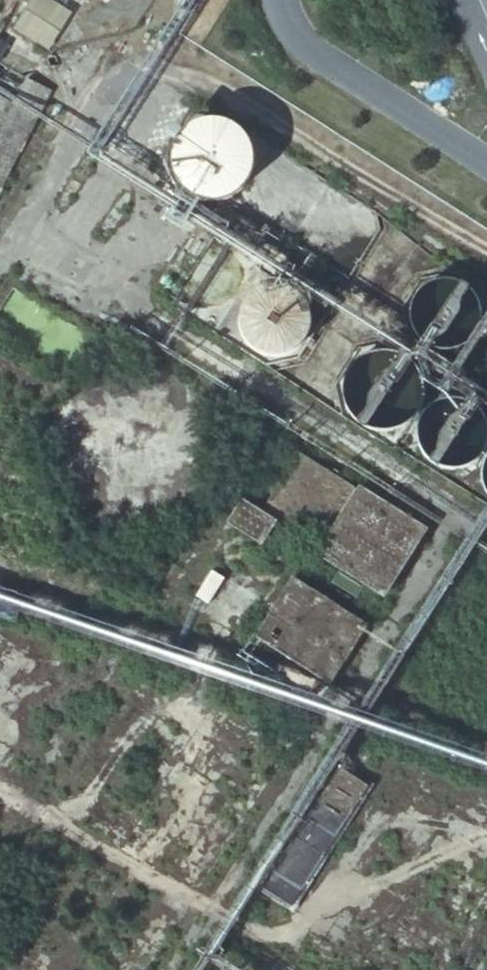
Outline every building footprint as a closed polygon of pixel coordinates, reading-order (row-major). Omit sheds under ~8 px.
[(15,30),(49,53),(74,15),(51,0),(35,0),(15,30)] [(49,96),(23,82),(9,111),(0,106),(0,194),(49,96)] [(245,158),(245,153),(245,152),(245,146),(244,142),(242,137),(241,134),(238,130),(236,127),(233,124),(229,120),(226,118),(222,116),(217,114),(212,112),(210,112),(206,112),(203,112),(199,112),(195,113),(190,115),(185,117),(182,119),(179,121),(176,124),(171,129),(169,134),(167,137),(166,141),(165,145),(164,148),(164,153),(165,159),(165,163),(166,165),(168,170),(171,175),(174,179),(176,181),(179,184),(183,187),(190,190),(198,192),(201,193),(206,193),(211,192),(215,192),(219,190),(223,189),(228,185),(231,183),(234,180),(237,177),(239,174),(242,169),(244,163),(245,158)] [(311,323),(312,319),(312,316),(311,311),(310,308),(309,304),(307,301),(305,297),(302,293),(300,291),(298,289),(293,285),(287,282),(284,281),(278,280),(272,279),(266,280),(261,281),(258,282),(252,285),(246,289),(243,292),(240,295),(238,299),(236,303),(234,310),(233,313),(232,317),(233,324),(234,328),(235,332),(238,339),(240,342),(242,345),(244,347),(249,351),(251,352),(255,355),(260,357),(266,358),(269,358),(276,358),(279,358),(285,356),(287,356),(292,353),(296,351),(299,348),(302,345),(304,342),(306,340),(308,335),(309,333),(311,327),(311,323)] [(477,320),(477,314),(477,308),(476,304),(474,300),(471,294),(469,291),(466,288),(461,285),(458,283),(454,281),(448,280),(443,279),(437,280),(431,281),(427,283),(424,285),(419,288),(415,293),(413,296),(410,301),(409,304),(408,308),(408,312),(408,319),(410,326),(411,329),(413,332),(416,336),(418,339),(423,343),(427,345),(430,346),(434,348),(437,348),(444,349),(447,348),(451,348),(456,346),(462,343),(466,340),(467,339),(471,334),(474,329),(476,324),(477,320)] [(433,389),(433,385),(433,384),(433,380),(432,376),(431,373),(429,367),(427,362),(424,358),(420,354),(414,349),(409,346),(404,343),(401,342),(395,341),(391,341),(386,341),(383,341),(376,342),(374,343),(367,346),(363,349),(359,352),(354,358),(351,362),(349,365),(348,369),(346,374),(345,377),(345,384),(345,387),(345,393),(346,397),(348,402),(351,408),(354,412),(356,415),(359,418),(363,421),(370,425),(373,426),(379,428),(382,429),(387,429),(393,429),(395,429),(399,428),(405,426),(410,424),(413,422),(417,419),(421,415),(426,409),(428,406),(430,402),(431,399),(432,394),(433,389)] [(486,440),(486,436),(486,433),(485,429),(483,423),(479,416),(475,411),(469,407),(465,405),(459,403),(453,403),(446,403),(442,404),(436,407),(430,411),(426,416),(423,420),(421,427),(420,431),(419,435),(419,438),(420,441),(420,444),(421,447),(423,452),(425,454),(427,457),(429,460),(433,463),(435,464),(439,466),(442,468),(446,469),(449,469),(453,469),(456,469),(460,468),(466,466),(471,464),(473,462),(476,459),(480,455),(482,451),(483,448),(485,443),(486,440)] [(264,509),(267,510),(320,545),(356,487),(300,452),(264,509)] [(324,552),(386,592),(424,530),(361,491),(324,552)] [(253,531),(267,510),(264,509),(247,499),(234,519),(253,531)] [(285,588),(359,635),(386,592),(324,552),(316,565),(303,558),(285,588)] [(321,695),(359,635),(285,588),(246,649),(321,695)] [(263,888),(292,907),(368,788),(339,770),(304,823),(296,819),(279,846),(286,851),(263,888)]
